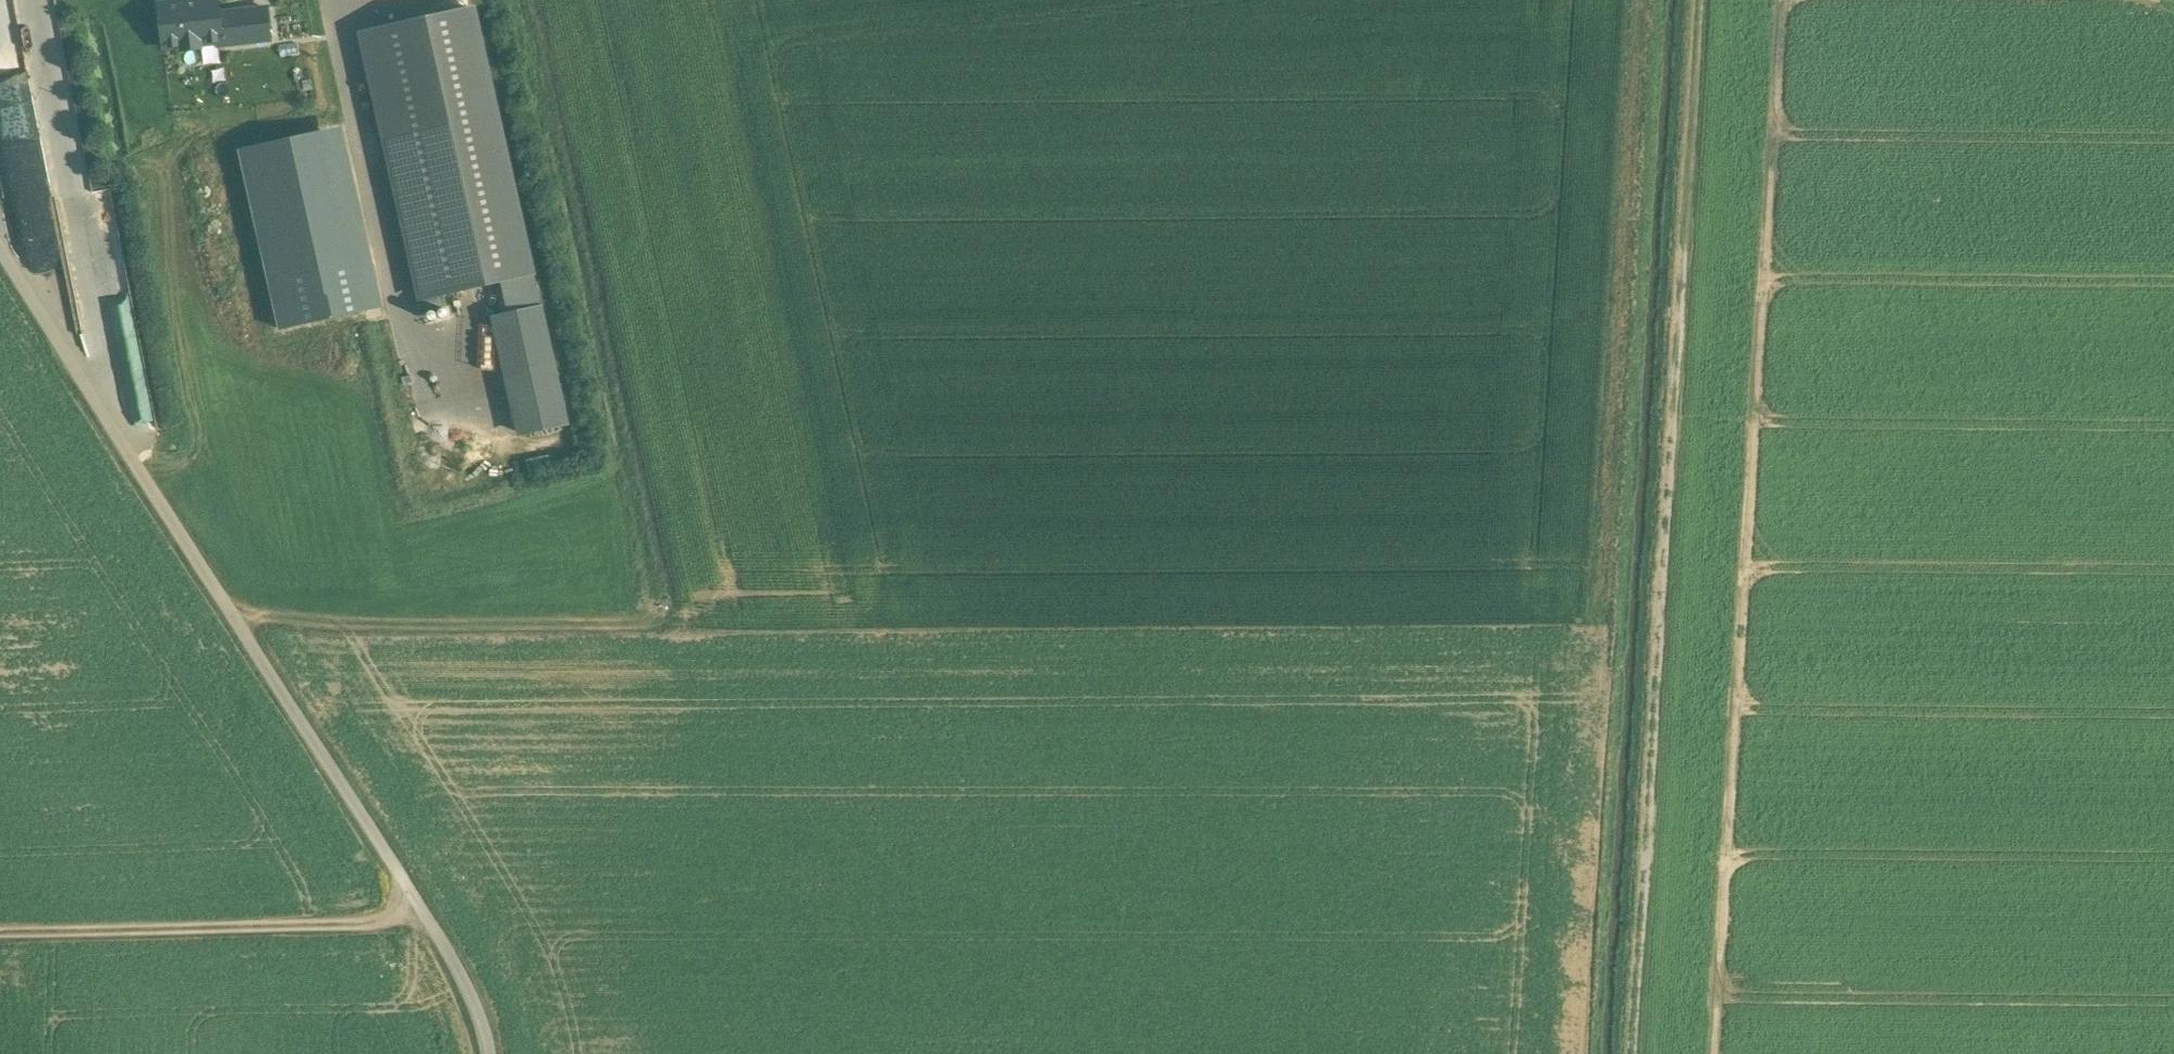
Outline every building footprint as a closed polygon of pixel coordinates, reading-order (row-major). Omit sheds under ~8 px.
[(238,0),(152,0),(153,47),(269,43),(268,3),(238,4),(238,0)] [(473,13),(358,32),(418,314),(484,299),(517,465),(577,448),(473,13)]
